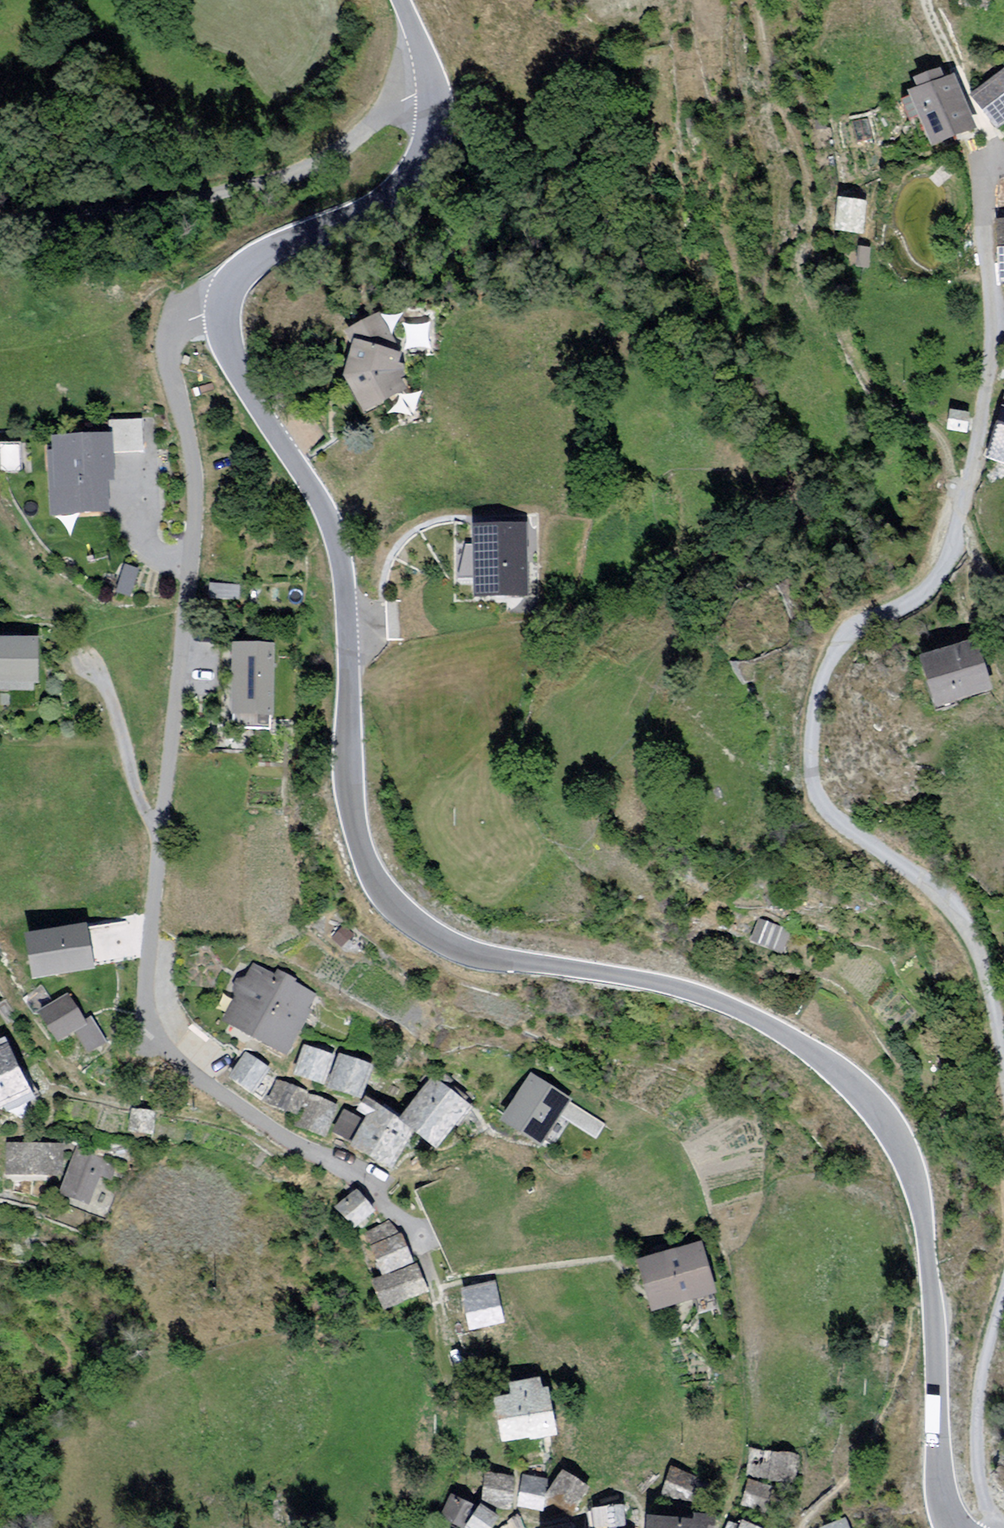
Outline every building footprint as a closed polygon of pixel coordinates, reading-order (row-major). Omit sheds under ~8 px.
[(933,75),(916,82),(919,91),(913,94),(916,101),(907,105),(914,121),(922,118),(936,153),(961,143),(933,75)] [(978,99),(1001,130),(1003,128),(1003,80),(978,99)] [(867,209),(845,207),(843,234),(865,236),(867,209)] [(873,254),(862,253),(861,271),(872,272),(873,254)] [(356,348),(347,378),(366,414),(406,392),(396,375),(402,355),(380,317),(348,336),(356,348)] [(954,417),(953,433),(970,435),(972,419),(954,417)] [(993,461),(1003,464),(1003,424),(993,461)] [(52,454),(57,516),(111,512),(108,481),(117,481),(114,437),(56,441),(57,453),(52,454)] [(524,526),(476,527),(477,592),(525,592),(524,526)] [(0,643),(0,686),(38,687),(38,644),(0,643)] [(980,645),(926,660),(939,707),(994,692),(980,645)] [(273,654),(225,653),(224,716),(271,717),(273,654)] [(25,917),(30,963),(93,955),(88,910),(25,917)] [(752,941),(786,956),(795,935),(759,921),(752,941)] [(257,972),(230,1023),(287,1053),(314,1002),(257,972)] [(73,1000),(45,1016),(60,1043),(88,1028),(73,1000)] [(8,1049),(0,1054),(0,1110),(31,1094),(8,1049)] [(334,1062),(308,1054),(300,1077),(326,1086),(334,1062)] [(249,1059),(236,1079),(258,1093),(271,1072),(249,1059)] [(373,1071),(343,1060),(332,1091),(362,1102),(373,1071)] [(606,1128),(535,1083),(509,1124),(544,1147),(562,1119),(597,1141),(606,1128)] [(307,1094),(283,1084),(274,1106),(297,1116),(307,1094)] [(436,1085),(405,1124),(439,1151),(470,1111),(436,1085)] [(340,1111),(312,1099),(300,1126),(329,1138),(340,1111)] [(155,1113),(133,1108),(129,1130),(151,1134),(155,1113)] [(417,1134),(380,1112),(377,1118),(363,1109),(358,1117),(372,1126),(356,1153),(392,1175),(417,1134)] [(65,1150),(9,1149),(8,1177),(65,1177),(65,1150)] [(84,1152),(67,1196),(90,1204),(107,1160),(84,1152)] [(374,1210),(356,1189),(337,1206),(355,1226),(374,1210)] [(395,1226),(369,1237),(387,1278),(413,1267),(395,1226)] [(704,1247),(643,1265),(656,1311),(717,1294),(704,1247)] [(418,1270),(377,1285),(388,1313),(429,1298),(418,1270)] [(496,1290),(470,1294),(476,1330),(501,1327),(496,1290)] [(515,1399),(496,1402),(505,1446),(532,1441),(533,1444),(560,1439),(551,1392),(545,1393),(543,1383),(513,1389),(515,1399)] [(801,1457),(751,1449),(747,1477),(796,1485),(801,1457)] [(704,1483),(671,1470),(662,1495),(694,1507),(704,1483)] [(509,1505),(512,1476),(486,1473),(483,1502),(509,1505)] [(586,1490),(565,1476),(550,1498),(570,1513),(586,1490)] [(549,1484),(528,1480),(522,1509),(543,1513),(549,1484)] [(772,1489),(750,1482),(743,1504),(765,1511),(772,1489)] [(456,1500),(443,1520),(457,1527),(462,1527),(473,1511),(456,1500)] [(482,1510),(470,1527),(494,1527),(498,1521),(482,1510)] [(599,1514),(601,1527),(629,1527),(627,1510),(599,1514)] [(823,1527),(824,1527),(850,1527),(845,1517),(823,1527)]
